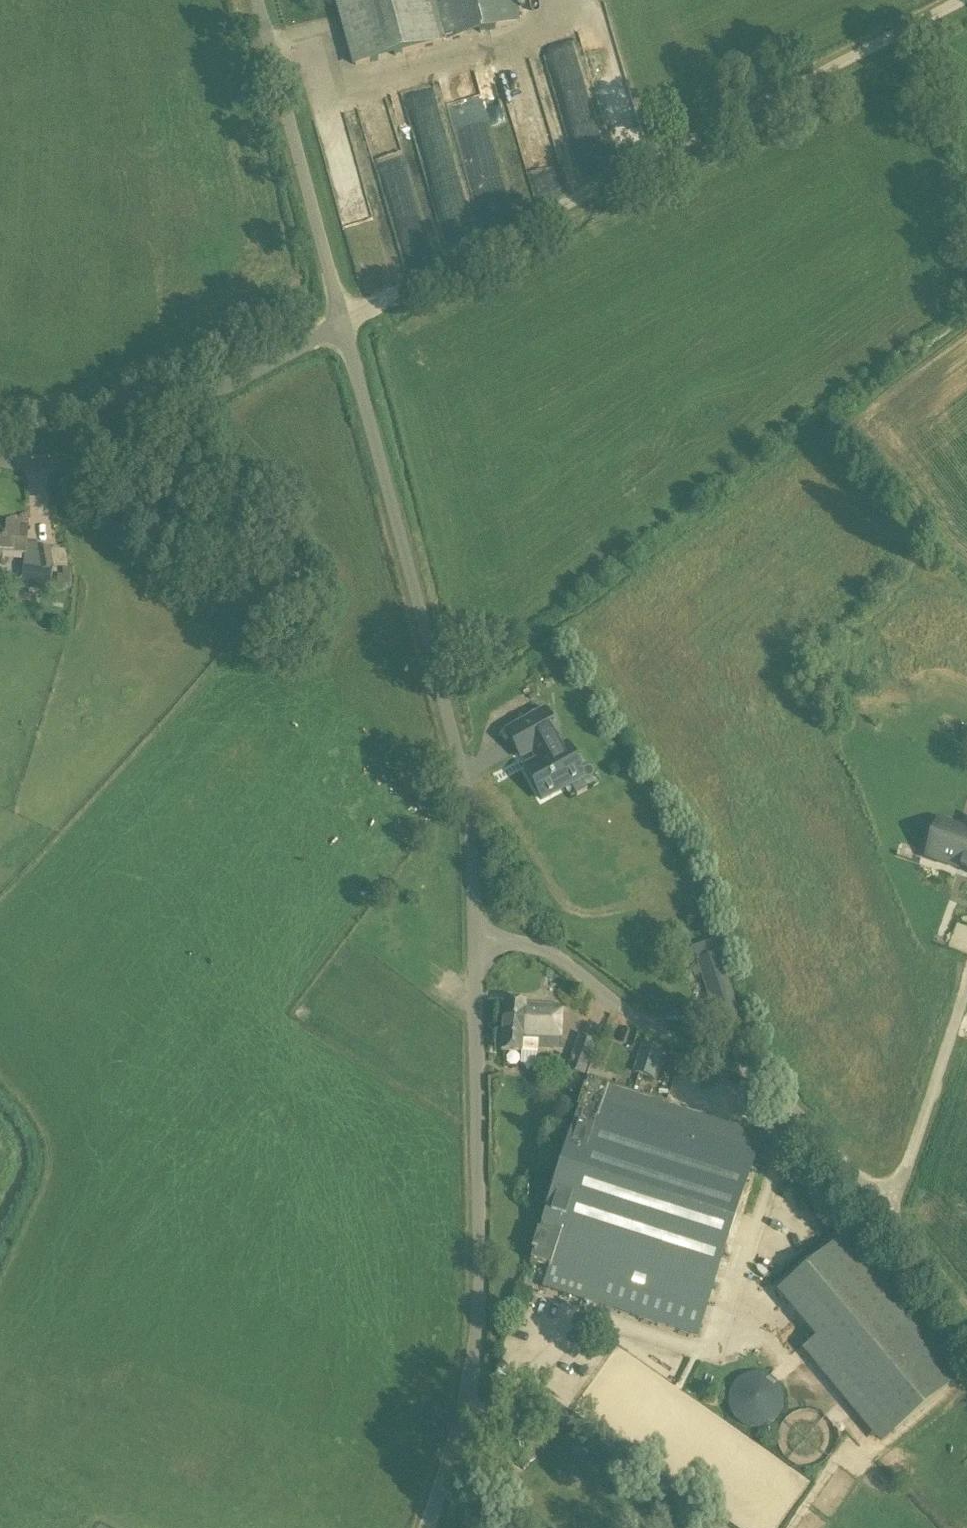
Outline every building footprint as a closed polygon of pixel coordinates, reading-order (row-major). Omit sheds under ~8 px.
[(445,42),(519,21),(513,0),(339,0),(356,65),(445,42)] [(1,560),(1,556),(25,557),(19,591),(50,596),(53,571),(55,572),(50,548),(38,551),(36,544),(27,543),(28,526),(0,524),(0,560),(1,560)] [(506,734),(521,760),(533,754),(538,763),(523,772),(540,802),(582,779),(566,748),(563,750),(558,740),(560,739),(545,713),(506,734)] [(938,863),(966,873),(966,822),(964,830),(951,825),(938,863)] [(717,955),(713,942),(699,946),(704,960),(696,962),(715,1021),(738,1013),(719,954),(717,955)] [(526,1003),(504,1001),(501,1052),(537,1054),(537,1048),(560,1049),(562,1008),(526,1006),(526,1003)] [(582,1081),(596,1041),(579,1035),(565,1075),(582,1081)] [(654,1080),(663,1051),(641,1044),(632,1074),(654,1080)] [(762,1138),(588,1082),(531,1261),(587,1280),(581,1300),(698,1338),(762,1138)] [(882,1445),(966,1374),(849,1235),(778,1295),(817,1341),(804,1352),(882,1445)] [(750,1374),(745,1406),(777,1412),(783,1379),(750,1374)] [(532,1445),(529,1458),(541,1461),(544,1447),(532,1445)]
